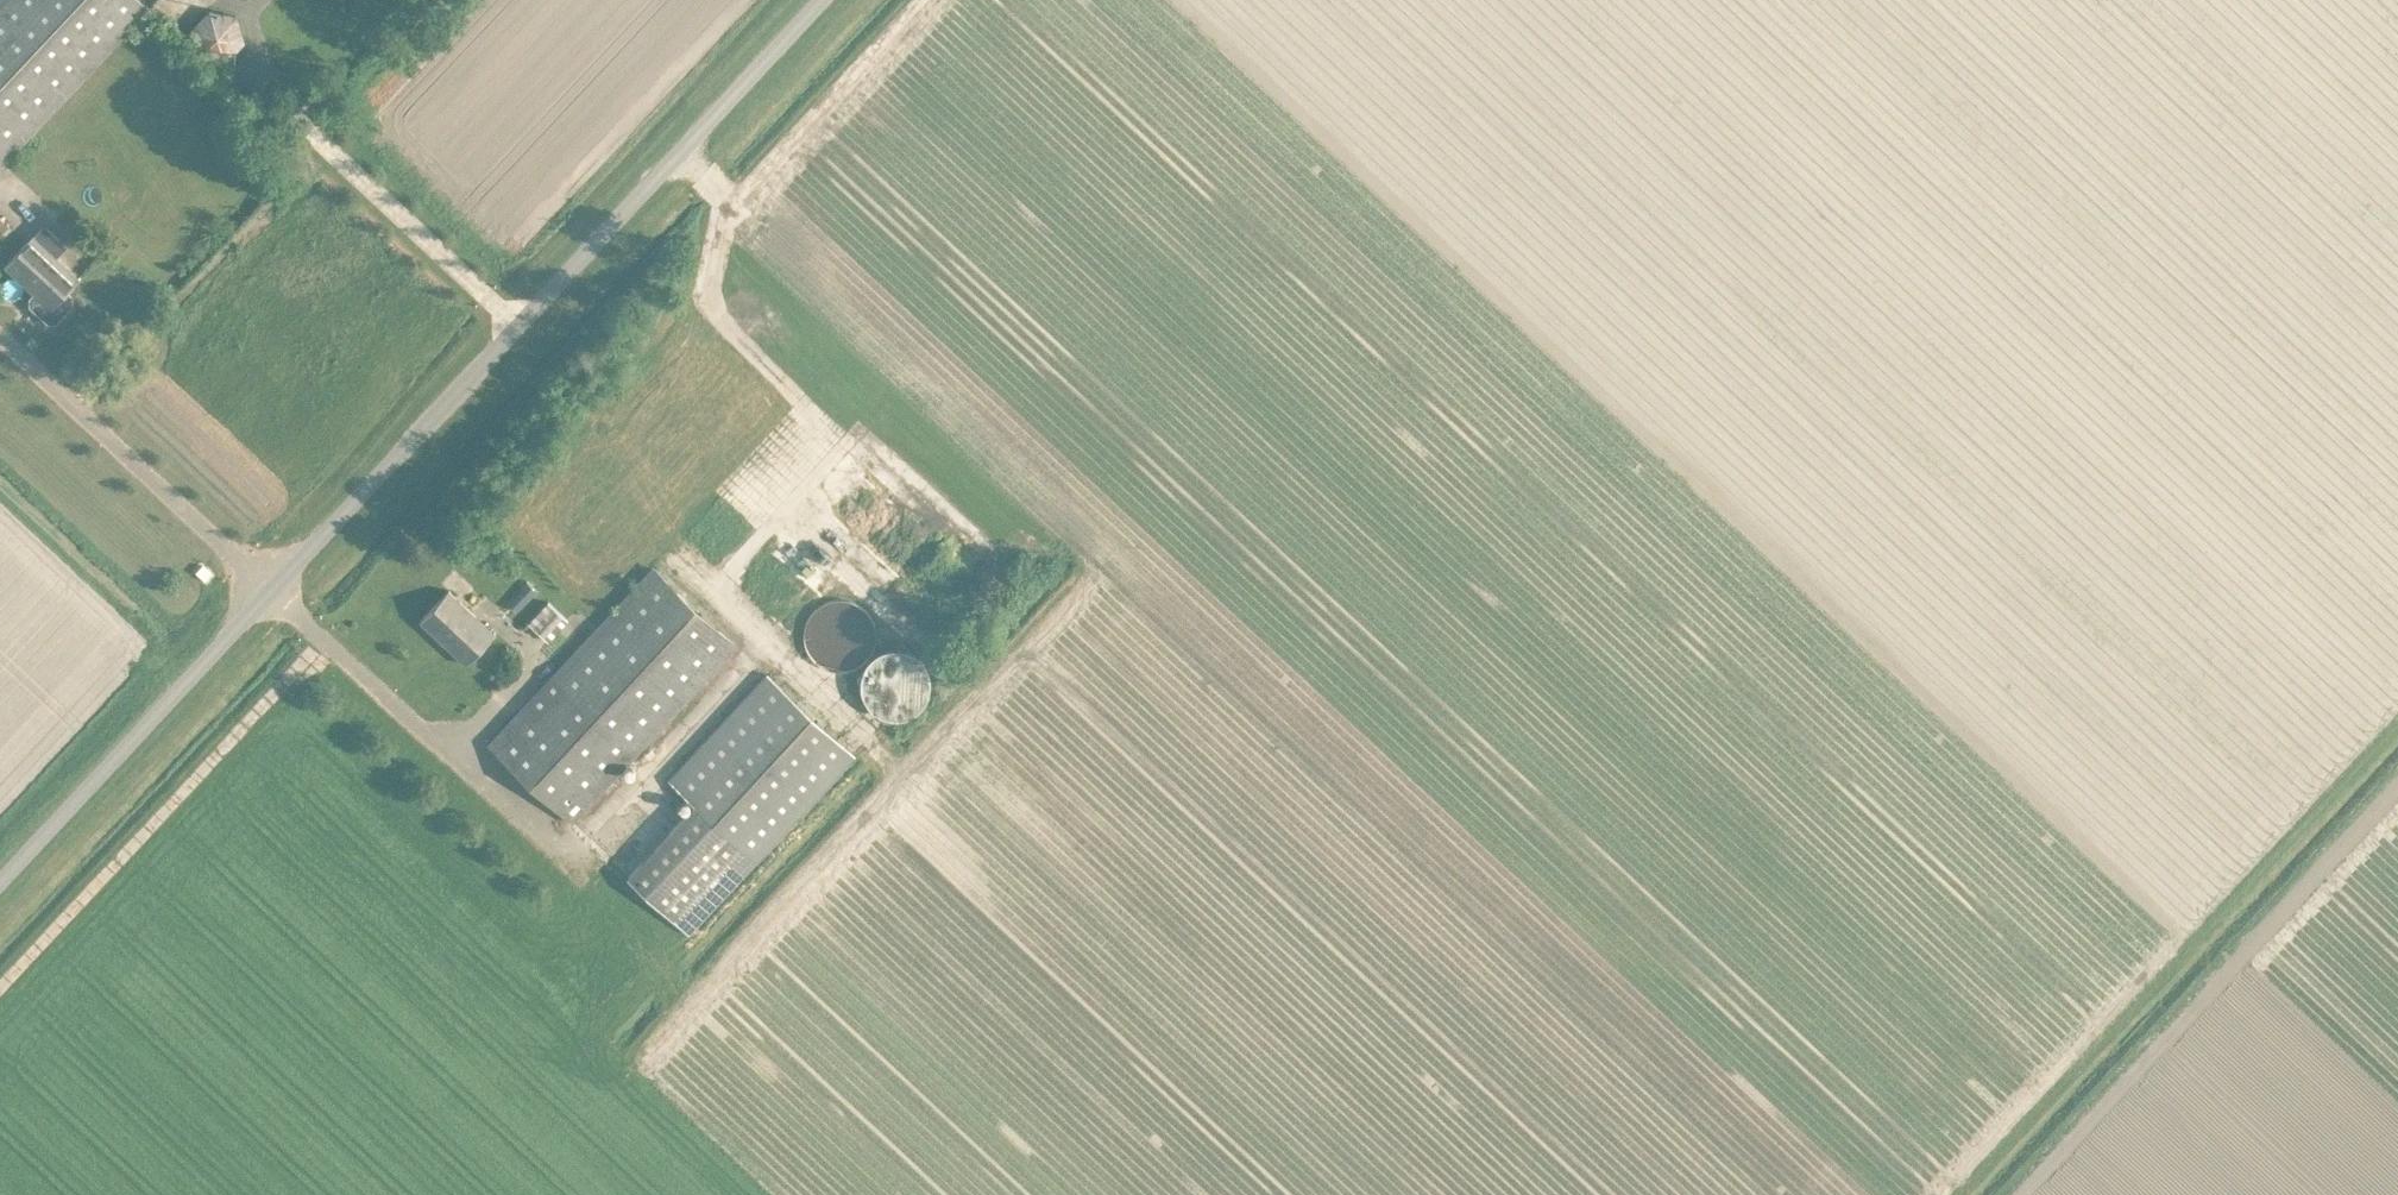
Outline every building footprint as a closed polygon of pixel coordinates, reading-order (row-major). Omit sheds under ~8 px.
[(139,7),(132,0),(0,0),(0,155),(139,7)] [(0,259),(0,264),(28,290),(24,294),(24,302),(41,318),(47,318),(63,301),(63,294),(58,289),(71,275),(70,274),(69,275),(48,255),(59,243),(40,225),(29,237),(25,234),(26,233),(25,232),(0,259)] [(482,740),(565,818),(727,644),(644,566),(482,740)] [(412,618),(413,619),(414,618),(458,659),(457,660),(458,661),(487,630),(486,629),(485,630),(441,589),(442,588),(441,587),(412,618)] [(520,620),(540,638),(559,617),(540,599),(520,620)] [(858,614),(856,611),(853,608),(850,605),(847,603),(844,602),(841,600),(838,600),(834,599),(831,599),(828,599),(825,599),(821,600),(819,600),(817,601),(813,603),(809,606),(806,609),(802,612),(800,616),(798,621),(796,625),(796,631),(796,635),(796,641),(798,646),(800,650),(803,654),(807,659),(811,662),(816,664),(820,666),(824,667),(829,667),(833,667),(839,666),(844,664),(848,662),(852,659),(856,655),(859,651),(862,645),(863,641),(864,636),(864,632),(864,628),(863,624),(862,620),(860,617),(858,614)] [(918,658),(916,655),(913,652),(910,649),(906,647),(903,645),(900,644),(897,643),(893,642),(889,642),(886,642),(883,642),(879,643),(876,644),(874,645),(870,647),(866,649),(862,652),(859,657),(857,660),(854,665),(853,670),(852,676),(852,681),(853,687),(855,692),(857,696),(860,701),(864,705),(868,708),(874,711),(878,713),(882,714),(888,714),(892,714),(897,713),(903,711),(908,708),(912,705),(916,701),(919,697),(922,691),(923,686),(924,682),(924,678),(924,673),(923,668),(922,665),(920,661),(918,658)] [(688,801),(620,874),(681,930),(845,753),(759,672),(662,777),(688,801)]
